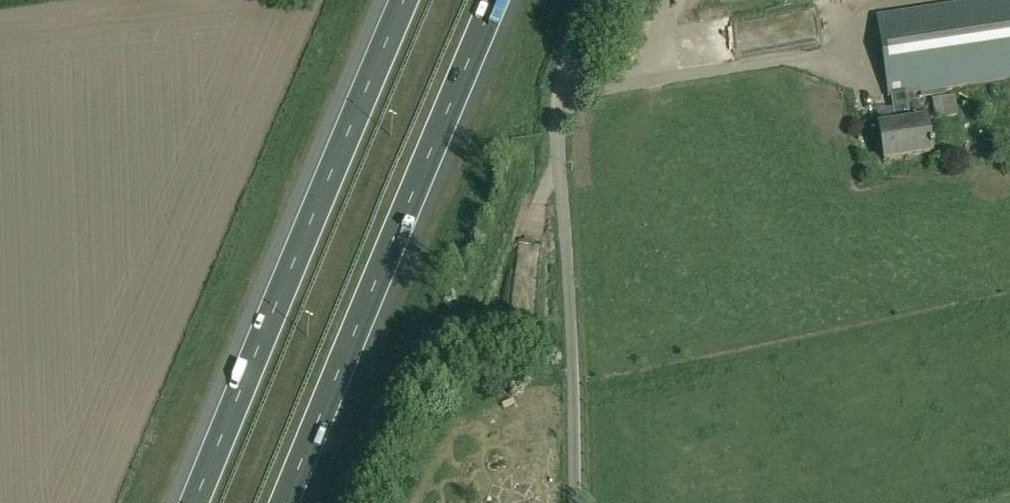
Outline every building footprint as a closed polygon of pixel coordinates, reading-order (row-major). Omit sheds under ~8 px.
[(1009,81),(1009,0),(989,0),(875,17),(887,99),(890,99),(894,126),(878,129),(883,162),(931,155),(926,122),(910,124),(906,96),(1009,81)]
